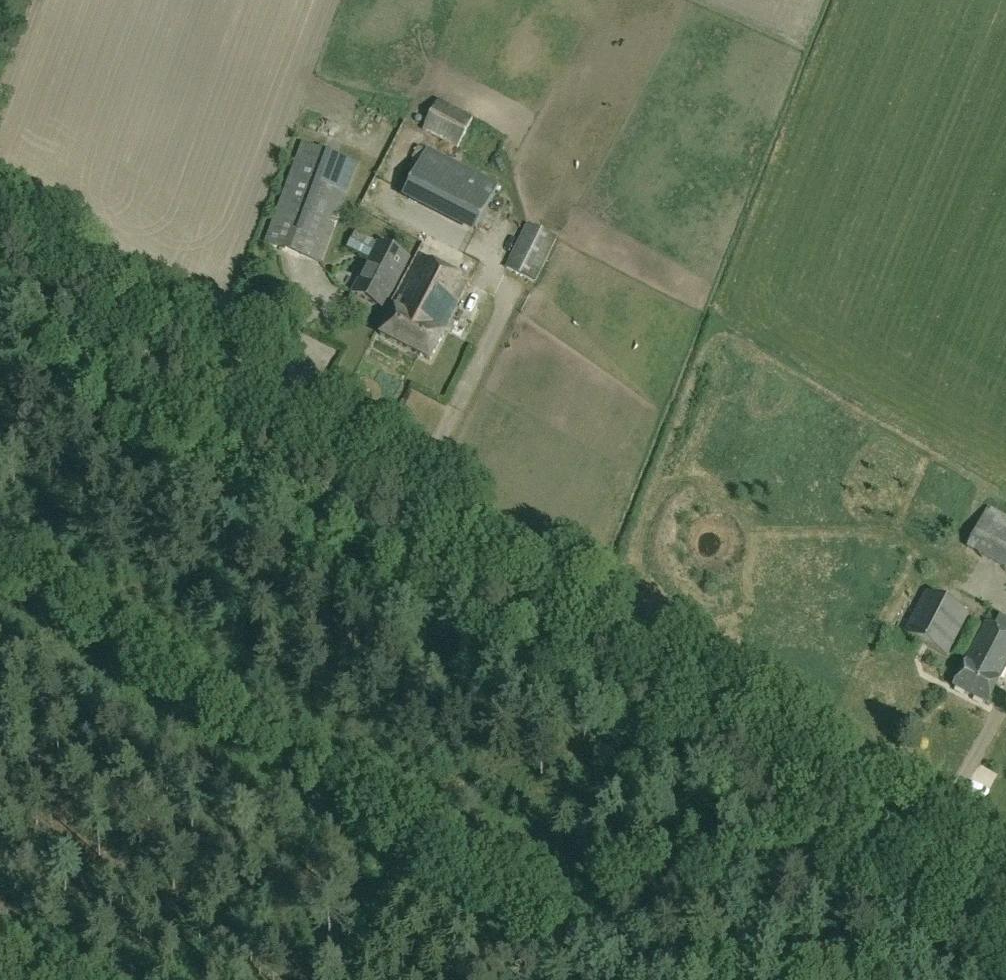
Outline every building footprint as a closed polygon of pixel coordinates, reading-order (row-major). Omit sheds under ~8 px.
[(438,101),(423,131),(458,148),(473,118),(438,101)] [(303,144),(265,244),(283,251),(278,264),(297,271),(302,258),(320,265),(358,165),(303,144)] [(535,282),(556,238),(509,216),(492,252),(510,260),(506,268),(535,282)] [(385,306),(390,308),(397,296),(390,292),(407,259),(378,244),(353,294),(383,310),(385,306)] [(402,299),(397,296),(390,308),(394,310),(381,336),(431,362),(445,335),(443,334),(469,282),(423,259),(402,299)] [(994,562),(1005,568),(1005,540),(994,562)] [(968,614),(925,592),(903,635),(946,657),(968,614)] [(987,624),(954,689),(989,706),(1005,673),(1005,634),(987,624)]
